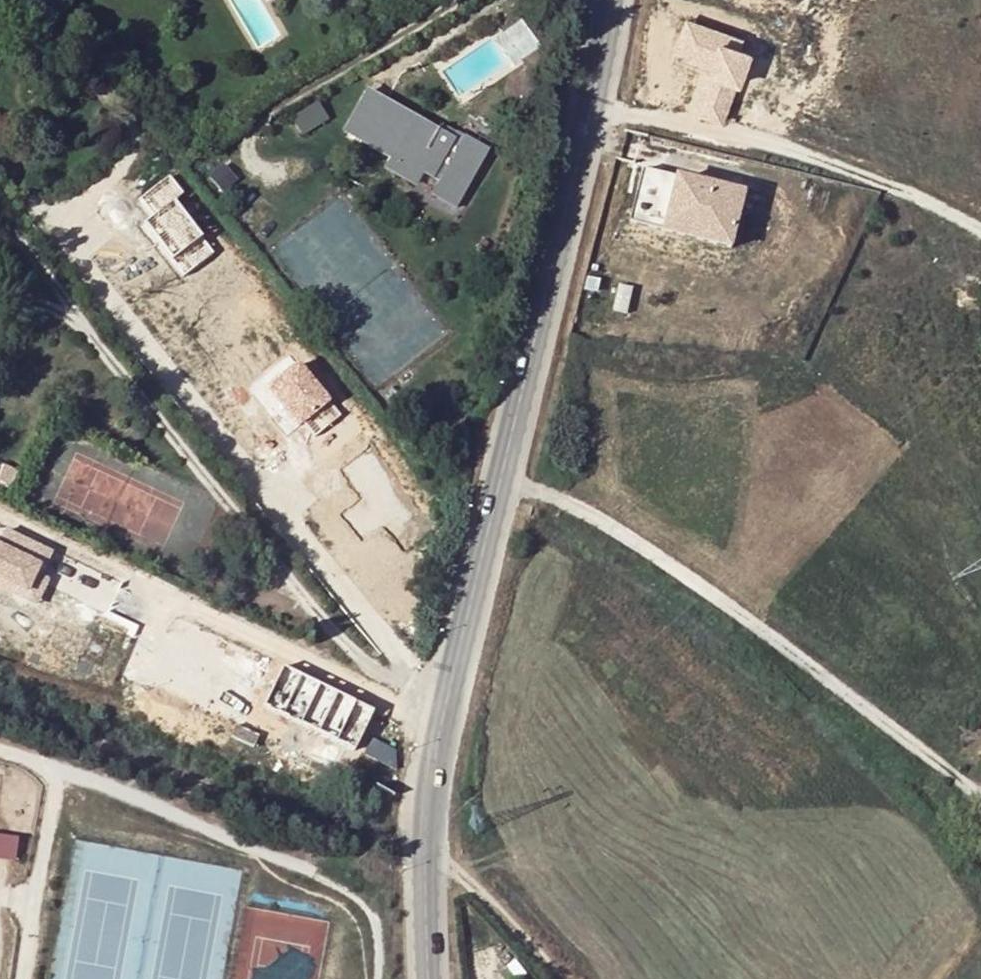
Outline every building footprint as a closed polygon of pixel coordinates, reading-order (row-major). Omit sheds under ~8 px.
[(432,177),(440,161),(452,141),(437,132),(367,93),(344,133),(391,159),(385,169),(414,185),(422,171),(432,177)] [(442,124),(437,132),(452,141),(432,177),(439,181),(430,195),(456,210),(490,151),(442,124)] [(734,245),(747,192),(646,167),(634,221),(734,245)] [(4,465),(2,469),(0,473),(0,482),(10,487),(17,472),(4,465)] [(9,528),(3,541),(0,539),(0,586),(30,599),(53,547),(9,528)] [(20,860),(25,838),(0,832),(0,856),(20,860)]
